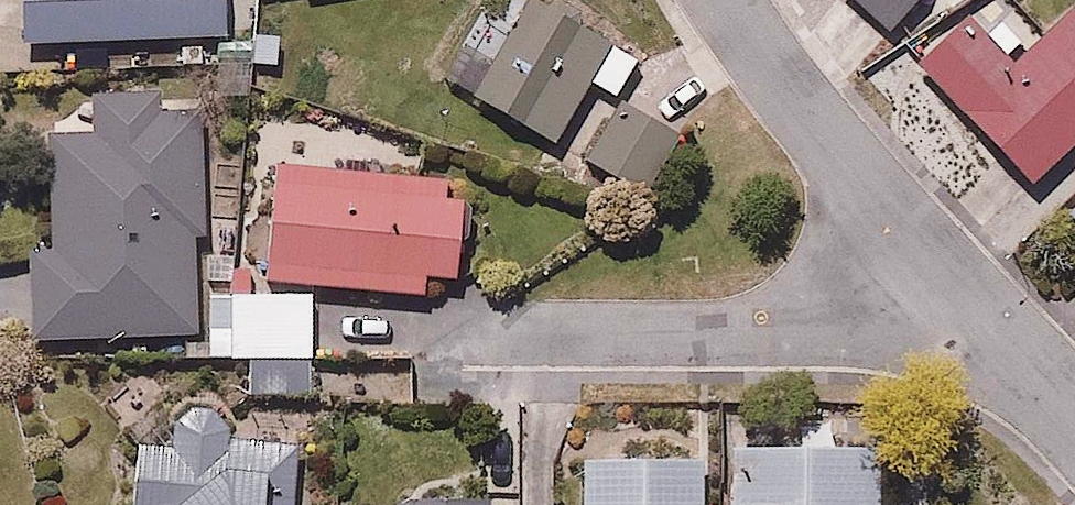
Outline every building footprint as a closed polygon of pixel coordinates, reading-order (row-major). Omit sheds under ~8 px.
[(238,39),(236,0),(29,0),(31,47),(238,39)] [(582,0),(542,0),(473,92),(549,150),(597,86),(615,99),(650,52),(582,0)] [(881,36),(911,0),(839,0),(881,36)] [(1074,145),(1074,0),(1068,0),(1033,34),(1000,0),(982,0),(909,71),(1026,192),(1074,145)] [(209,293),(204,111),(160,112),(160,82),(98,84),(99,128),(53,130),(56,231),(32,231),(35,343),(210,338),(211,354),(317,351),(315,290),(209,293)] [(691,127),(627,90),(587,158),(651,195),(691,127)] [(284,152),(271,277),(433,293),(435,274),(463,277),(473,179),(388,170),(394,117),(349,113),(344,158),(284,152)] [(1066,210),(1074,219),(1074,202),(1066,210)] [(303,437),(243,435),(244,405),(180,404),(179,432),(137,430),(135,504),(301,504),(303,437)] [(889,435),(734,438),(735,504),(891,504),(889,435)] [(590,455),(590,504),(709,504),(709,456),(590,455)] [(496,494),(404,494),(404,504),(496,504),(496,494)]
